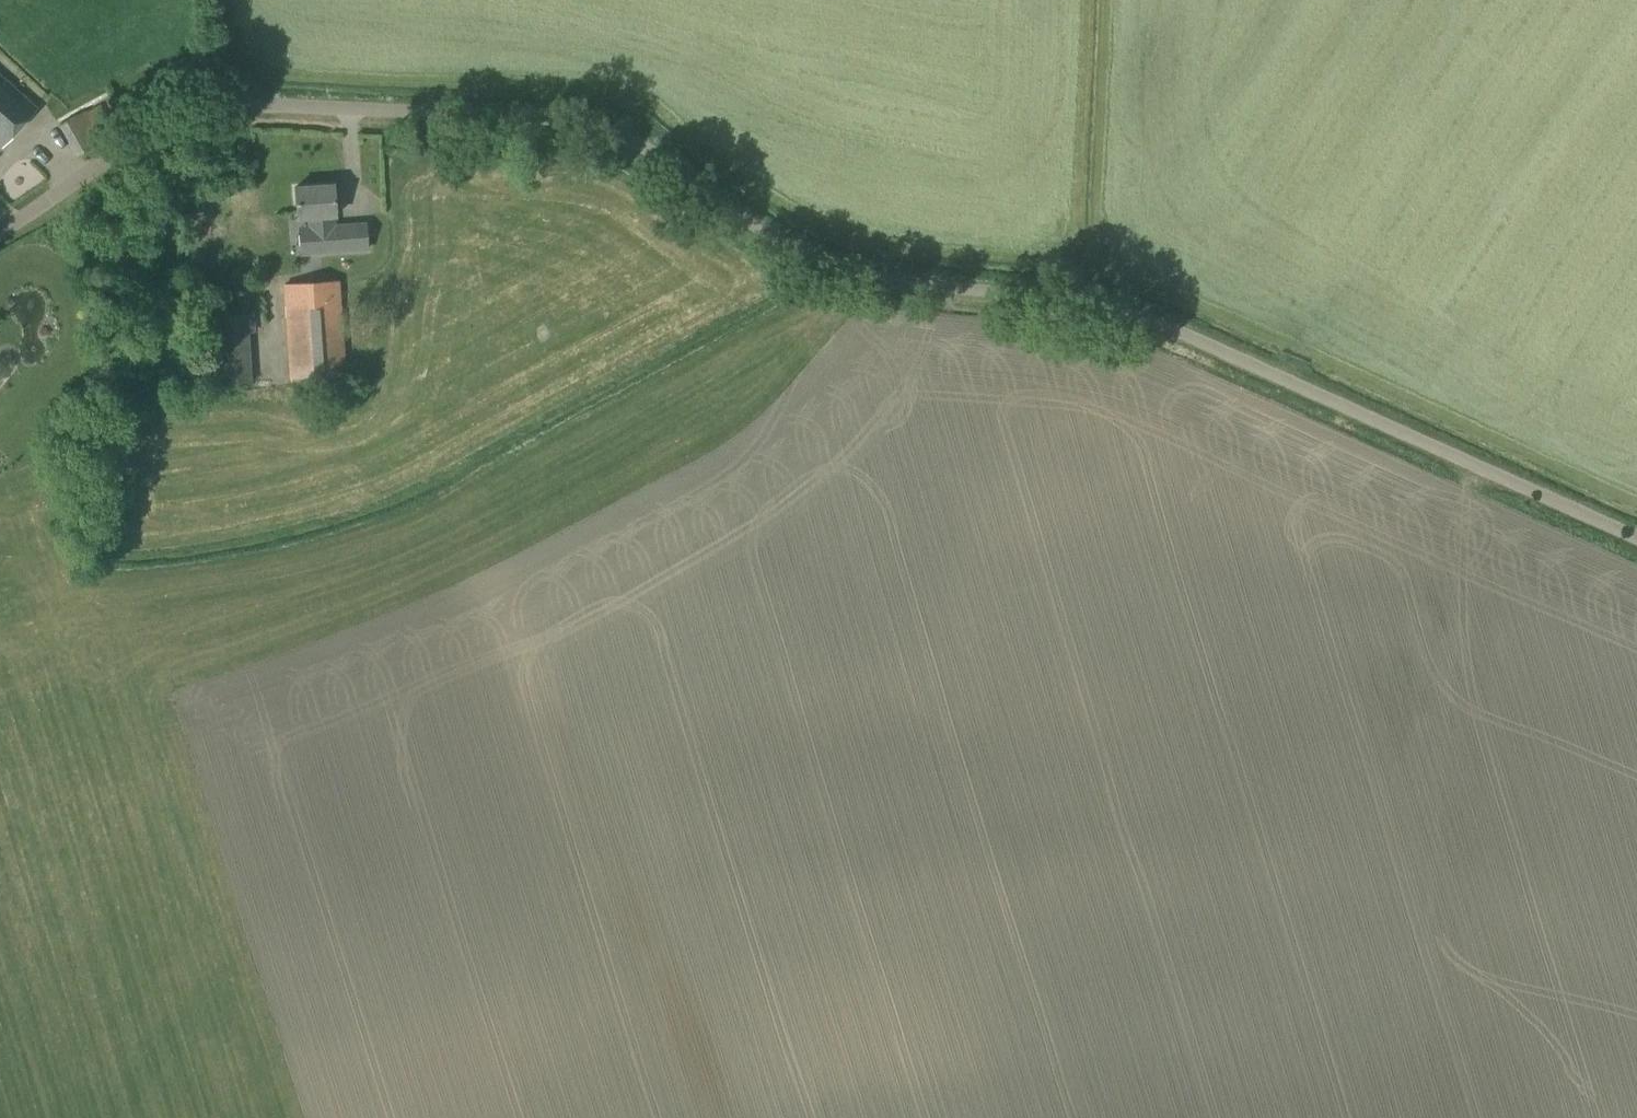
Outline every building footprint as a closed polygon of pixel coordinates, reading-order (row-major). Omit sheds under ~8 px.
[(0,71),(0,146),(2,148),(39,106),(0,71)] [(77,157),(115,134),(98,104),(59,125),(77,157)] [(335,223),(335,217),(336,217),(334,185),(296,188),(298,220),(309,220),(309,226),(297,227),(299,256),(368,252),(366,222),(335,223)] [(290,381),(335,377),(347,376),(340,282),(283,286),(290,381)] [(213,384),(252,382),(250,335),(256,334),(255,316),(209,320),(213,384)]
